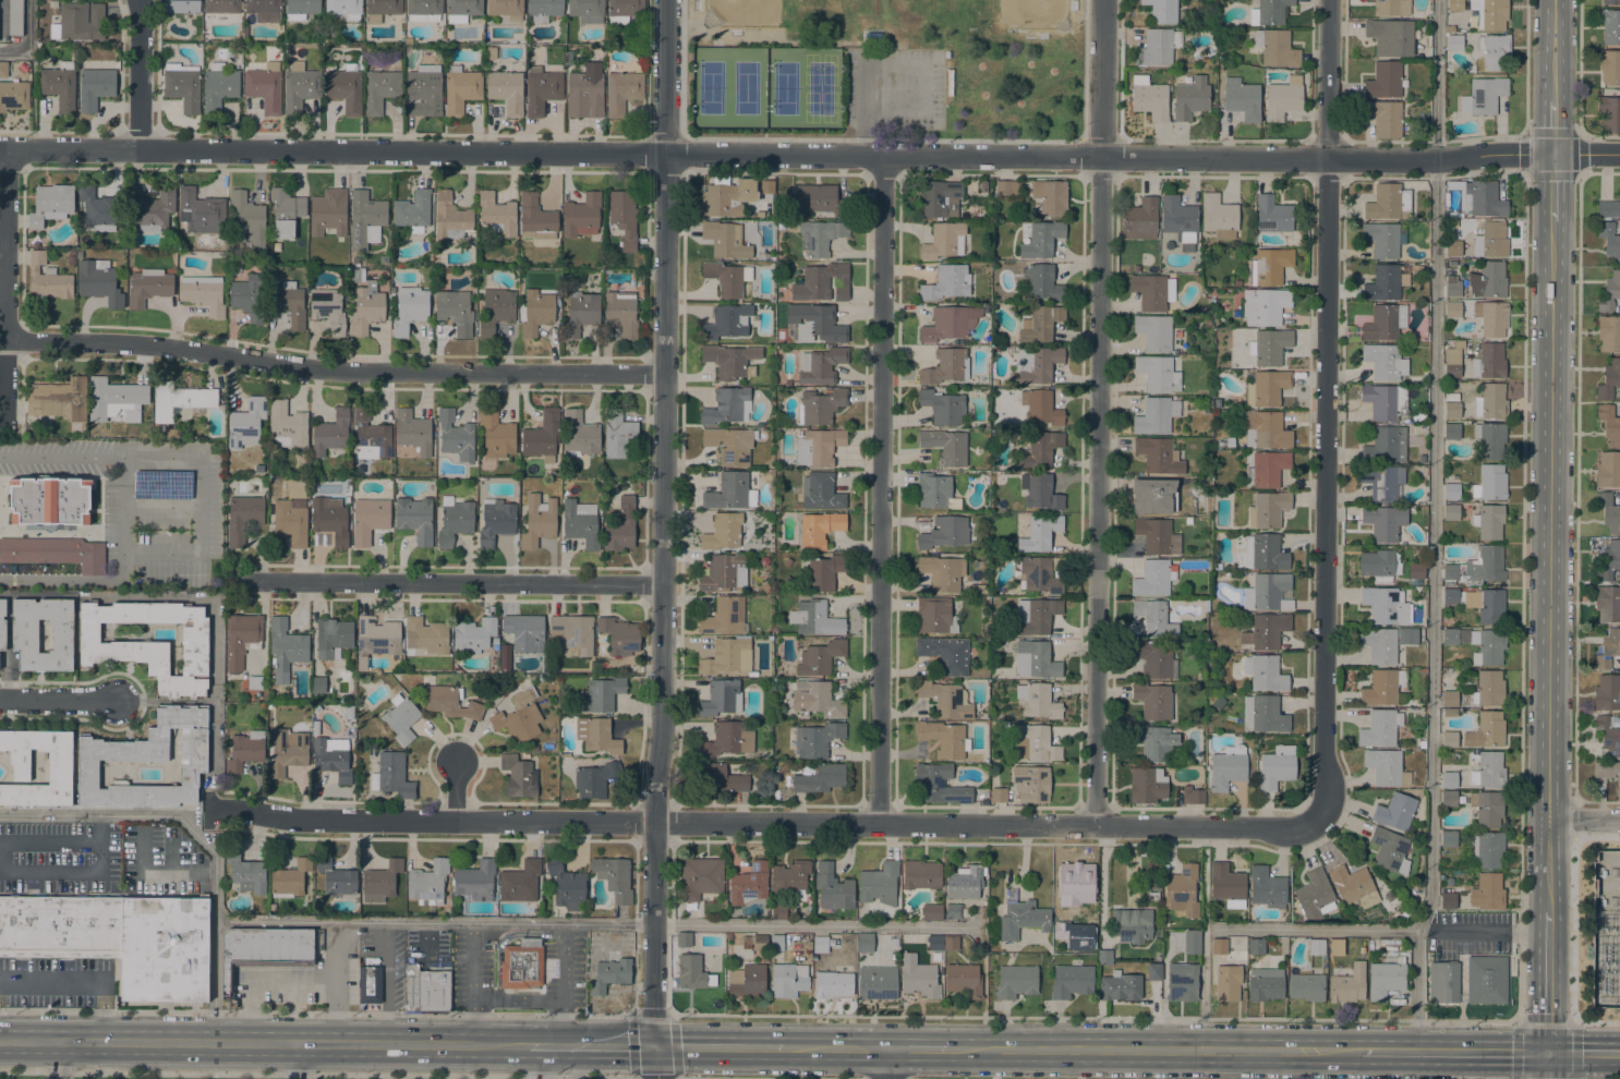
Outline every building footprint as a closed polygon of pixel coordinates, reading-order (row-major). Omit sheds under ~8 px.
[(8,36),(8,0),(22,0),(22,36),(8,36)] [(165,12),(165,0),(200,0),(200,13),(195,13),(165,12)] [(204,22),(204,0),(241,0),(241,2),(243,2),(242,8),(240,8),(240,13),(231,13),(230,23),(204,22)] [(244,13),(245,0),(281,0),(281,13),(279,13),(279,20),(276,21),(273,21),(271,21),(268,20),(266,20),(266,19),(266,13),(244,13)] [(286,20),(286,0),(320,0),(319,13),(305,13),(304,20),(286,20)] [(326,13),(326,0),(362,0),(362,13),(360,13),(360,22),(346,22),(346,14),(326,13)] [(366,14),(366,0),(402,0),(401,14),(382,14),(380,24),(367,23),(367,14),(366,14)] [(407,14),(407,0),(443,0),(443,14),(439,14),(439,21),(409,21),(409,14),(407,14)] [(446,14),(446,0),(483,0),(483,15),(467,14),(467,23),(447,22),(447,14),(446,14)] [(486,14),(487,0),(523,0),(523,15),(521,15),(521,21),(508,21),(508,15),(486,14)] [(528,15),(528,0),(563,0),(563,15),(547,15),(547,23),(532,23),(532,15),(528,15)] [(568,14),(568,0),(603,0),(603,19),(588,19),(588,15),(568,14)] [(607,15),(608,0),(644,0),(644,16),(628,15),(628,24),(609,24),(609,15),(607,15)] [(1139,4),(1139,0),(1177,0),(1176,24),(1151,24),(1151,4),(1139,4)] [(1258,9),(1258,0),(1294,0),(1294,5),(1284,5),(1284,25),(1258,24),(1258,25),(1249,25),(1249,9),(1258,9)] [(1374,15),(1374,0),(1409,0),(1409,14),(1400,14),(1400,15),(1374,15)] [(1448,10),(1448,0),(1463,0),(1463,10),(1448,10)] [(1468,10),(1469,0),(1508,0),(1508,20),(1504,20),(1504,31),(1482,29),(1477,28),(1477,10),(1468,10)] [(60,39),(60,38),(49,38),(49,24),(60,24),(60,2),(81,3),(81,2),(87,2),(87,22),(89,22),(89,3),(104,3),(104,39),(60,39)] [(1612,10),(1619,10),(1619,45),(1603,45),(1603,26),(1604,26),(1604,24),(1598,24),(1598,9),(1612,9),(1612,10)] [(1413,21),(1412,57),(1375,56),(1376,37),(1364,37),(1364,20),(1413,21)] [(1146,28),(1172,28),(1172,31),(1182,31),(1182,47),(1172,47),(1172,64),(1134,64),(1134,48),(1146,48),(1146,28)] [(1290,49),(1301,49),(1301,66),(1283,66),(1283,65),(1262,65),(1262,46),(1256,46),(1256,29),(1289,29),(1290,49)] [(865,41),(865,32),(881,33),(880,43),(865,41)] [(1503,35),(1503,34),(1510,35),(1510,52),(1499,52),(1499,71),(1484,70),(1484,50),(1476,50),(1476,36),(1484,36),(1484,35),(1503,35)] [(1463,35),(1463,50),(1448,51),(1447,35),(1463,35)] [(487,47),(495,46),(496,59),(487,59),(487,47)] [(1599,50),(1619,50),(1619,85),(1603,85),(1603,81),(1601,81),(1601,69),(1598,69),(1598,64),(1599,64),(1599,50)] [(116,70),(114,96),(97,96),(97,113),(80,112),(80,93),(81,93),(81,60),(100,60),(100,69),(116,70)] [(322,71),(321,98),(302,97),(301,116),(283,114),(285,71),(290,71),(290,60),(303,60),(303,71),(304,71),(322,71)] [(74,113),(58,113),(58,94),(39,94),(39,69),(60,69),(60,61),(73,61),(73,69),(74,69),(74,113)] [(239,97),(220,97),(220,114),(204,113),(204,70),(210,70),(210,61),(225,62),(225,71),(240,71),(239,97)] [(279,61),(279,70),(280,70),(280,110),(281,110),(281,116),(263,116),(264,96),(244,96),(244,70),(265,70),(265,61),(279,61)] [(603,73),(603,96),(603,111),(604,111),(604,117),(567,117),(567,98),(568,98),(568,73),(582,73),(582,70),(582,69),(583,68),(584,66),(584,65),(583,63),(584,61),(600,61),(600,63),(599,65),(599,66),(599,68),(600,70),(601,71),(601,73),(603,73)] [(1401,97),(1368,97),(1368,98),(1364,98),(1364,80),(1374,80),(1374,61),(1401,61),(1401,97)] [(28,68),(24,73),(17,66),(22,62),(28,68)] [(164,70),(165,70),(165,62),(180,62),(180,70),(200,70),(200,114),(182,114),(182,97),(164,97),(164,70)] [(344,71),(344,64),(356,64),(356,68),(358,68),(358,71),(361,71),(361,116),(343,116),(343,98),(325,97),(325,71),(344,71)] [(407,71),(416,71),(416,64),(439,64),(439,72),(442,72),(442,114),(407,114),(407,71)] [(463,99),(463,117),(446,117),(446,71),(447,71),(447,64),(461,65),(461,72),(482,72),(482,95),(483,95),(482,99),(463,99)] [(529,72),(529,65),(542,65),(542,72),(563,73),(563,94),(564,94),(563,99),(543,99),(543,119),(527,119),(527,72),(529,72)] [(401,72),(401,97),(383,97),(382,117),(365,116),(365,71),(401,72)] [(523,72),(522,117),(519,117),(519,118),(509,118),(509,117),(505,117),(506,99),(489,98),(486,98),(487,72),(523,72)] [(607,73),(643,73),(643,93),(643,98),(625,98),(625,118),(607,118),(607,73)] [(1193,85),(1193,74),(1206,74),(1205,85),(1209,85),(1209,111),(1190,110),(1190,121),(1173,121),(1173,109),(1174,109),(1174,84),(1193,85)] [(1168,117),(1168,122),(1151,122),(1151,111),(1132,111),(1132,84),(1133,84),(1133,76),(1147,76),(1147,85),(1148,85),(1148,84),(1149,84),(1149,85),(1168,85),(1168,117)] [(1259,84),(1259,122),(1243,122),(1243,110),(1224,110),(1224,84),(1224,77),(1240,77),(1240,84),(1259,84)] [(5,113),(0,113),(0,82),(13,82),(13,78),(17,78),(17,82),(28,82),(28,109),(5,109),(5,113)] [(1266,84),(1289,84),(1289,78),(1299,78),(1299,84),(1302,84),(1302,111),(1282,111),(1282,122),(1266,122),(1266,84)] [(1508,78),(1508,95),(1496,95),(1496,114),(1470,114),(1470,111),(1460,111),(1460,96),(1471,96),(1471,78),(1508,78)] [(1603,97),(1619,97),(1619,133),(1601,132),(1601,120),(1603,120),(1603,111),(1597,111),(1597,105),(1599,105),(1599,96),(1603,96),(1603,97)] [(1401,137),(1375,137),(1375,118),(1363,118),(1363,100),(1375,100),(1375,101),(1401,101),(1401,137)] [(742,215),(701,215),(701,184),(713,184),(713,177),(728,177),(728,184),(736,184),(736,178),(755,178),(755,191),(758,191),(758,202),(739,202),(739,203),(742,203),(742,215)] [(939,178),(939,181),(963,182),(963,198),(957,198),(957,217),(946,217),(946,218),(942,218),(942,217),(920,217),(920,203),(920,178),(939,178)] [(761,180),(774,180),(774,194),(760,194),(761,180)] [(1019,181),(1019,195),(995,194),(995,180),(1019,181)] [(1497,181),(1497,199),(1508,199),(1508,217),(1497,217),(1494,215),(1485,215),(1471,215),(1471,213),(1464,213),(1464,209),(1460,209),(1460,190),(1446,190),(1446,181),(1465,181),(1465,182),(1471,182),(1471,180),(1497,181)] [(1066,181),(1066,205),(1064,205),(1064,210),(1063,210),(1063,216),(1041,216),(1041,198),(1031,198),(1032,181),(1066,181)] [(1401,183),(1401,189),(1411,189),(1411,219),(1363,218),(1363,202),(1375,202),(1375,183),(1401,183)] [(790,210),(791,184),(811,184),(811,185),(821,185),(836,185),(836,199),(848,199),(847,217),(833,217),(833,211),(790,210)] [(51,186),(51,185),(73,185),(73,213),(65,213),(65,218),(43,218),(43,229),(28,229),(28,213),(36,213),(36,186),(51,186)] [(78,185),(94,185),(94,198),(101,198),(101,197),(122,197),(121,231),(96,231),(96,226),(85,225),(85,202),(78,202),(78,185)] [(176,185),(174,214),(168,213),(168,229),(160,229),(160,232),(137,232),(138,226),(129,226),(130,197),(152,197),(152,199),(159,199),(159,185),(176,185)] [(179,185),(195,185),(195,199),(203,199),(203,198),(226,198),(225,232),(185,232),(185,213),(179,213),(179,185)] [(306,216),(294,216),(294,240),(276,239),(275,239),(275,202),(270,202),(270,186),(289,187),(289,197),(306,197),(306,216)] [(346,237),(335,237),(335,228),(323,228),(323,237),(310,237),(311,196),(324,196),(324,189),(347,189),(346,237)] [(366,251),(351,251),(351,189),(367,189),(367,199),(387,201),(387,226),(365,225),(365,241),(367,241),(367,242),(366,251)] [(423,226),(423,233),(410,233),(410,226),(392,226),(394,201),(409,201),(409,204),(413,204),(413,189),(430,189),(428,226),(423,226)] [(265,251),(253,251),(253,233),(245,233),(245,242),(228,242),(228,231),(235,231),(234,207),(230,207),(230,190),(245,190),(245,202),(252,202),(252,205),(265,205),(265,251)] [(463,231),(463,238),(446,238),(446,240),(435,240),(436,190),(451,190),(451,205),(455,205),(454,210),(466,210),(466,209),(473,209),(473,231),(463,231)] [(516,223),(516,237),(500,237),(500,231),(489,231),(489,225),(480,225),(480,206),(479,206),(479,190),(494,190),(494,204),(505,204),(505,201),(516,202),(516,223)] [(533,239),(533,238),(520,238),(520,191),(536,191),(536,205),(539,205),(539,211),(558,211),(558,232),(556,232),(556,239),(533,239)] [(564,202),(573,202),(573,204),(584,204),(584,191),(600,191),(600,207),(599,207),(599,228),(597,228),(597,233),(576,233),(576,238),(563,238),(563,226),(564,226),(564,202)] [(609,191),(634,191),(634,208),(636,208),(636,234),(637,234),(637,252),(621,252),(621,234),(624,234),(624,229),(618,229),(618,223),(609,223),(609,191)] [(1257,231),(1258,193),(1273,193),(1273,205),(1292,205),(1292,231),(1257,231)] [(1161,232),(1162,194),(1178,194),(1178,205),(1197,206),(1197,231),(1195,231),(1195,243),(1194,243),(1194,251),(1181,251),(1181,243),(1180,243),(1180,241),(1176,241),(1176,232),(1161,232)] [(1201,194),(1219,194),(1219,204),(1237,204),(1237,230),(1235,230),(1235,238),(1214,239),(1214,230),(1201,230),(1201,194)] [(1157,239),(1122,239),(1123,232),(1122,232),(1122,207),(1140,207),(1140,195),(1157,196),(1157,239)] [(1598,201),(1619,202),(1619,217),(1610,217),(1610,219),(1601,219),(1601,217),(1598,217),(1598,201)] [(701,239),(701,220),(706,220),(706,221),(718,221),(718,222),(735,222),(735,223),(741,223),(741,244),(752,244),(752,257),(733,257),(713,257),(713,239),(701,239)] [(1474,235),(1483,235),(1483,220),(1504,220),(1504,238),(1508,238),(1508,256),(1473,256),(1474,235)] [(801,250),(801,232),(799,232),(799,221),(808,221),(808,222),(826,222),(826,221),(832,221),(832,222),(849,222),(848,237),(834,237),(834,239),(829,239),(829,244),(827,244),(827,251),(830,251),(829,257),(822,257),(822,259),(819,259),(819,257),(808,257),(808,250),(801,250)] [(1613,234),(1619,235),(1619,263),(1604,263),(1605,235),(1597,235),(1598,221),(1605,222),(1605,221),(1613,221),(1613,234)] [(932,244),(932,222),(966,222),(966,234),(963,234),(963,255),(956,254),(956,255),(936,255),(936,259),(920,259),(920,244),(932,244)] [(1033,257),(1033,258),(1019,257),(1019,245),(1021,245),(1021,222),(1052,222),(1065,222),(1065,240),(1064,240),(1064,238),(1052,238),(1052,257),(1033,257)] [(1399,258),(1373,258),(1373,240),(1362,240),(1362,223),(1399,223),(1399,225),(1399,258)] [(1446,240),(1461,240),(1461,256),(1446,256),(1446,240)] [(1256,248),(1294,248),(1294,266),(1282,266),(1282,286),(1248,286),(1248,260),(1256,260),(1256,248)] [(44,274),(44,267),(56,267),(56,274),(73,275),(72,299),(59,299),(59,296),(43,296),(43,298),(35,298),(35,292),(28,292),(29,250),(46,251),(46,265),(39,265),(39,274),(44,274)] [(102,295),(102,298),(93,296),(93,295),(78,295),(78,269),(78,260),(109,260),(109,268),(116,268),(114,288),(119,289),(119,293),(123,293),(123,308),(107,308),(107,295),(102,295)] [(1480,260),(1503,262),(1503,277),(1506,277),(1506,296),(1472,296),(1472,293),(1470,293),(1470,286),(1468,286),(1467,271),(1480,275),(1480,260)] [(742,266),(742,267),(751,267),(751,280),(741,280),(741,299),(718,299),(718,284),(718,278),(704,278),(704,267),(715,267),(715,262),(722,263),(722,266),(742,266)] [(790,283),(803,283),(803,266),(826,266),(826,263),(848,263),(848,301),(834,301),(834,283),(839,283),(839,279),(834,279),(834,276),(829,276),(829,289),(830,289),(830,300),(790,300),(790,283)] [(966,264),(967,274),(970,274),(970,283),(969,283),(969,294),(941,294),(941,298),(938,298),(938,300),(919,300),(919,284),(935,284),(935,282),(938,282),(938,274),(936,274),(936,264),(966,264)] [(1053,264),(1053,280),(1052,280),(1052,284),(1065,284),(1065,301),(1051,301),(1051,296),(1027,296),(1027,286),(1020,286),(1020,268),(1028,268),(1028,264),(1053,264)] [(1374,264),(1400,264),(1400,265),(1410,265),(1410,299),(1363,299),(1363,283),(1374,283),(1374,264)] [(350,269),(359,269),(359,268),(364,268),(364,281),(360,281),(360,282),(350,281),(350,269)] [(162,269),(162,275),(173,275),(173,296),(150,295),(150,298),(144,298),(144,310),(128,308),(128,295),(131,295),(132,271),(141,272),(141,269),(162,269)] [(1610,269),(1619,269),(1619,298),(1612,298),(1611,301),(1613,301),(1613,311),(1597,311),(1597,296),(1605,296),(1605,278),(1610,278),(1610,269)] [(247,282),(247,274),(263,274),(263,286),(258,286),(258,308),(265,308),(265,324),(263,324),(263,325),(255,325),(255,324),(249,324),(249,312),(242,312),(242,308),(229,307),(229,281),(247,282)] [(1166,276),(1166,278),(1174,278),(1174,301),(1165,301),(1165,312),(1140,311),(1140,292),(1128,292),(1129,275),(1133,275),(1166,276)] [(1446,280),(1447,280),(1447,276),(1456,276),(1456,280),(1461,280),(1461,296),(1446,296),(1446,280)] [(221,277),(221,304),(225,304),(225,319),(213,319),(213,318),(208,318),(208,305),(201,305),(201,302),(195,302),(195,303),(190,303),(190,301),(179,301),(179,277),(221,277)] [(305,289),(304,331),(288,330),(288,328),(290,328),(290,310),(279,310),(279,312),(269,312),(270,287),(281,287),(281,280),(295,280),(295,289),(305,289)] [(351,312),(355,312),(355,293),(355,287),(366,287),(366,280),(376,280),(376,292),(385,292),(385,322),(370,322),(370,323),(367,323),(367,336),(362,336),(362,338),(354,338),(354,336),(351,336),(351,312)] [(420,288),(420,290),(428,290),(428,322),(418,322),(418,319),(411,319),(411,323),(408,323),(408,337),(392,337),(392,318),(394,318),(394,315),(398,315),(398,288),(420,288)] [(344,289),(343,317),(344,317),(344,337),(329,337),(329,319),(311,319),(311,289),(344,289)] [(506,289),(506,291),(515,291),(515,322),(505,322),(505,320),(496,320),(496,323),(494,323),(494,338),(479,338),(479,319),(481,319),(481,314),(483,314),(484,289),(506,289)] [(521,323),(525,323),(525,289),(554,289),(554,323),(540,323),(540,324),(536,324),(536,337),(531,337),(531,339),(524,339),(524,337),(521,337),(521,323)] [(1243,289),(1294,290),(1294,307),(1281,307),(1281,326),(1245,325),(1245,317),(1243,317),(1243,289)] [(469,291),(469,311),(472,311),(472,322),(471,322),(471,338),(456,338),(456,322),(451,322),(451,317),(446,316),(446,319),(435,319),(435,291),(469,291)] [(579,339),(563,338),(564,324),(566,324),(566,318),(569,318),(569,291),(580,291),(580,293),(601,294),(601,298),(600,298),(600,324),(581,323),(581,325),(579,325),(579,339)] [(636,319),(637,319),(637,339),(620,339),(621,326),(605,326),(606,301),(605,301),(605,291),(615,292),(634,292),(634,299),(636,299),(636,319)] [(1461,302),(1461,317),(1444,317),(1446,301),(1461,302)] [(1508,302),(1508,328),(1504,328),(1504,337),(1480,337),(1482,316),(1473,316),(1473,302),(1508,302)] [(786,304),(810,304),(810,305),(834,305),(834,323),(833,323),(833,326),(847,326),(847,342),(824,342),(824,339),(819,339),(819,335),(810,335),(810,336),(812,336),(812,341),(796,341),(797,324),(786,323),(786,304)] [(1362,324),(1373,324),(1373,304),(1399,304),(1399,305),(1406,305),(1406,327),(1398,327),(1398,339),(1362,339),(1362,324)] [(752,305),(752,315),(747,315),(747,325),(748,325),(748,336),(738,336),(738,335),(717,335),(717,340),(701,340),(701,324),(714,324),(714,306),(752,305)] [(1030,319),(1030,305),(1066,306),(1066,308),(1065,308),(1065,318),(1066,319),(1066,322),(1052,320),(1052,341),(1032,341),(1032,342),(1018,342),(1018,328),(1020,328),(1020,318),(1030,319)] [(968,337),(951,337),(947,337),(943,337),(943,339),(935,339),(935,342),(920,342),(920,326),(933,326),(933,319),(932,319),(932,318),(932,308),(932,306),(968,306),(968,327),(968,337)] [(982,315),(971,315),(971,306),(982,306),(982,315)] [(1171,316),(1171,352),(1145,352),(1145,332),(1133,332),(1133,315),(1171,316)] [(1601,316),(1619,317),(1619,352),(1600,351),(1600,340),(1597,340),(1597,315),(1601,316)] [(1293,330),(1293,347),(1281,347),(1281,366),(1256,366),(1256,355),(1248,355),(1248,341),(1256,341),(1256,330),(1293,330)] [(1480,342),(1503,342),(1503,359),(1506,360),(1506,378),(1500,378),(1500,377),(1480,377),(1480,342)] [(717,344),(717,347),(723,347),(723,348),(745,348),(745,347),(761,347),(762,359),(746,359),(746,365),(755,365),(755,376),(735,376),(735,380),(729,380),(729,381),(726,381),(726,380),(717,380),(717,365),(716,365),(716,362),(701,362),(701,345),(717,344)] [(1400,344),(1399,360),(1406,360),(1406,374),(1399,374),(1399,380),(1373,380),(1373,362),(1361,361),(1362,344),(1400,344)] [(798,371),(801,371),(801,352),(809,352),(809,351),(813,351),(813,353),(824,353),(824,352),(827,352),(829,347),(848,347),(848,363),(836,363),(836,364),(831,364),(831,371),(835,371),(835,385),(832,384),(798,384),(798,371)] [(966,348),(966,359),(968,359),(968,379),(941,379),(941,383),(936,383),(936,384),(918,384),(918,379),(918,373),(918,368),(933,369),(933,366),(939,366),(939,359),(935,359),(935,357),(935,349),(935,348),(966,348)] [(1064,348),(1064,365),(1063,365),(1063,363),(1051,363),(1051,383),(1032,383),(1032,384),(1018,384),(1018,349),(1030,349),(1064,348)] [(1172,356),(1172,372),(1181,372),(1180,390),(1172,390),(1172,392),(1145,392),(1146,373),(1134,373),(1134,356),(1172,356)] [(1609,357),(1619,357),(1619,385),(1611,385),(1611,387),(1612,387),(1612,399),(1596,399),(1596,385),(1604,385),(1604,365),(1609,365),(1609,357)] [(1461,362),(1461,377),(1444,377),(1444,361),(1461,362)] [(1246,372),(1254,372),(1254,371),(1291,371),(1291,387),(1280,387),(1280,407),(1254,407),(1254,405),(1246,405),(1246,372)] [(69,384),(70,376),(86,376),(86,422),(69,422),(69,420),(61,415),(26,415),(27,384),(69,384)] [(89,376),(107,376),(107,384),(149,385),(148,403),(135,403),(135,409),(119,409),(119,411),(114,415),(112,416),(106,416),(106,423),(89,422),(89,376)] [(172,407),(172,423),(154,423),(154,379),(173,379),(173,388),(218,388),(218,407),(172,407)] [(1504,383),(1504,400),(1508,400),(1508,419),(1502,419),(1502,417),(1494,417),(1494,420),(1489,420),(1489,417),(1482,417),(1482,416),(1475,416),(1475,397),(1482,397),(1482,383),(1504,383)] [(1398,414),(1398,421),(1371,421),(1371,401),(1361,401),(1361,385),(1406,386),(1406,414),(1403,414),(1398,414)] [(717,421),(717,422),(714,422),(714,424),(700,424),(700,408),(716,408),(716,398),(714,398),(714,388),(741,388),(741,387),(749,387),(749,400),(741,400),(741,421),(717,421)] [(801,403),(801,390),(814,390),(814,395),(822,395),(822,388),(847,388),(847,405),(836,405),(836,411),(832,411),(832,424),(799,424),(799,403),(801,403)] [(1028,404),(1020,404),(1020,390),(1042,390),(1042,388),(1048,388),(1048,390),(1051,390),(1052,422),(1026,423),(1026,411),(1028,411),(1028,404)] [(933,389),(933,393),(935,393),(935,395),(954,395),(964,395),(964,405),(965,405),(965,412),(964,412),(964,417),(958,417),(958,425),(939,424),(939,426),(932,426),(932,416),(931,416),(932,405),(919,405),(919,389),(933,389)] [(247,412),(247,396),(266,396),(266,419),(259,419),(259,445),(241,445),(241,449),(230,449),(230,412),(247,412)] [(1144,416),(1144,397),(1170,398),(1170,400),(1180,400),(1180,416),(1170,416),(1170,433),(1136,433),(1136,434),(1133,434),(1133,415),(1144,416)] [(307,448),(290,448),(290,446),(275,446),(275,437),(270,437),(270,399),(286,399),(286,416),(292,416),(292,412),(307,412),(307,448)] [(1461,402),(1460,419),(1444,417),(1444,402),(1461,402)] [(1613,417),(1619,417),(1619,446),(1609,446),(1609,437),(1604,437),(1604,419),(1596,419),(1597,404),(1613,404),(1613,417)] [(335,423),(335,405),(349,407),(348,448),(325,448),(325,457),(312,457),(312,447),(313,447),(313,423),(335,423)] [(356,421),(354,421),(354,407),(370,407),(370,421),(367,421),(367,426),(374,426),(374,424),(391,425),(391,458),(356,458),(356,421)] [(558,444),(556,444),(556,454),(554,454),(554,462),(543,462),(543,454),(521,454),(522,429),(533,429),(533,427),(541,428),(542,407),(559,407),(558,444)] [(431,419),(431,438),(432,438),(432,441),(431,441),(431,458),(419,458),(419,447),(411,447),(411,445),(396,445),(396,419),(396,408),(411,408),(411,419),(431,419)] [(473,462),(458,461),(458,452),(439,452),(440,422),(437,422),(437,408),(454,408),(454,422),(450,422),(450,426),(463,427),(463,423),(474,423),(473,462)] [(484,458),(484,432),(481,432),(481,423),(480,423),(480,408),(497,408),(497,423),(516,423),(516,452),(506,452),(506,458),(484,458)] [(600,453),(580,453),(580,462),(568,462),(568,441),(564,441),(564,409),(582,409),(581,424),(590,424),(590,423),(600,423),(600,453)] [(1282,412),(1281,431),(1292,431),(1292,448),(1255,447),(1255,446),(1246,446),(1246,428),(1245,428),(1245,411),(1282,412)] [(605,434),(605,414),(621,414),(621,422),(638,422),(638,435),(631,435),(631,438),(627,438),(627,458),(605,458),(605,434)] [(1460,423),(1460,439),(1444,438),(1444,423),(1460,423)] [(1506,442),(1503,442),(1502,459),(1479,459),(1479,439),(1474,439),(1474,424),(1479,424),(1479,423),(1507,423),(1506,442)] [(1405,462),(1361,461),(1361,446),(1373,446),(1373,426),(1405,426),(1405,462)] [(702,428),(752,428),(752,431),(758,431),(757,439),(752,439),(752,448),(749,448),(749,465),(720,465),(720,446),(701,446),(702,428)] [(166,437),(167,429),(181,429),(180,438),(166,437)] [(795,438),(803,438),(803,429),(809,429),(830,431),(830,429),(846,429),(846,446),(833,446),(833,453),(831,453),(831,458),(833,458),(833,468),(825,468),(825,466),(807,466),(807,464),(795,464),(795,438)] [(943,431),(943,432),(966,432),(966,466),(939,466),(939,457),(941,457),(941,446),(931,446),(931,448),(918,448),(918,432),(917,432),(917,431),(943,431)] [(1029,432),(1064,432),(1064,447),(1051,447),(1051,468),(1017,468),(1017,454),(1029,454),(1029,432)] [(1171,438),(1171,450),(1177,450),(1177,461),(1176,461),(1176,473),(1145,473),(1145,453),(1134,453),(1134,437),(1171,438)] [(1253,476),(1246,476),(1246,468),(1253,468),(1253,451),(1291,452),(1291,469),(1279,469),(1279,488),(1253,487),(1253,476)] [(1599,451),(1619,452),(1619,487),(1601,486),(1601,487),(1595,487),(1596,463),(1599,463),(1599,451)] [(1480,464),(1503,464),(1503,473),(1506,473),(1506,499),(1480,499),(1480,497),(1472,497),(1472,485),(1480,485),(1480,464)] [(1359,465),(1404,466),(1404,484),(1402,484),(1402,502),(1370,501),(1370,483),(1359,483),(1359,465)] [(748,471),(748,489),(757,489),(755,506),(748,506),(748,508),(701,508),(701,492),(717,492),(717,493),(721,493),(721,488),(720,488),(720,471),(748,471)] [(834,471),(834,481),(833,481),(833,493),(846,493),(846,508),(802,508),(802,494),(791,494),(791,486),(802,486),(802,476),(808,476),(808,471),(834,471)] [(931,473),(931,475),(951,476),(951,492),(957,492),(957,498),(960,498),(960,509),(947,509),(947,507),(919,507),(919,486),(917,486),(917,472),(931,473)] [(1051,473),(1051,495),(1064,495),(1064,498),(1064,506),(1064,509),(1049,509),(1049,506),(1029,506),(1029,507),(1025,507),(1025,495),(1027,495),(1027,489),(1020,489),(1020,474),(1051,473)] [(89,524),(55,524),(55,530),(53,530),(51,532),(50,532),(49,532),(47,531),(45,530),(46,524),(10,524),(11,485),(9,485),(9,478),(20,478),(20,477),(34,477),(34,480),(36,480),(36,478),(37,478),(37,475),(64,475),(64,481),(65,481),(65,477),(81,478),(81,480),(92,480),(92,486),(89,486),(89,524)] [(1132,495),(1132,477),(1136,477),(1170,477),(1170,481),(1176,481),(1176,511),(1170,511),(1170,513),(1143,513),(1143,495),(1132,495)] [(1460,484),(1459,499),(1443,499),(1444,483),(1460,484)] [(1611,505),(1619,505),(1619,534),(1608,533),(1608,525),(1603,525),(1603,507),(1595,507),(1595,493),(1604,493),(1604,492),(1611,492),(1611,505)] [(556,537),(547,537),(547,536),(537,536),(537,549),(521,549),(521,534),(527,534),(527,493),(539,493),(539,504),(547,504),(547,497),(556,497),(556,537)] [(1248,507),(1254,507),(1254,493),(1291,493),(1291,509),(1280,509),(1280,528),(1247,528),(1248,507)] [(634,550),(603,549),(603,545),(604,545),(604,521),(622,521),(622,518),(619,518),(619,509),(619,494),(634,495),(633,508),(634,508),(634,550)] [(451,533),(451,548),(438,548),(438,529),(439,529),(439,526),(443,526),(443,506),(442,506),(442,496),(452,496),(452,504),(461,504),(461,501),(474,501),(474,508),(473,508),(473,533),(451,533)] [(264,497),(264,524),(254,524),(254,521),(243,521),(243,531),(244,531),(244,548),(228,548),(229,497),(264,497)] [(312,531),(312,508),(311,508),(311,497),(324,497),(324,498),(338,498),(338,507),(347,507),(347,531),(348,531),(348,548),(334,548),(334,531),(312,531)] [(410,498),(410,500),(421,500),(421,498),(432,497),(432,546),(416,546),(415,529),(396,529),(396,501),(395,501),(395,498),(410,498)] [(517,502),(517,512),(515,512),(515,533),(494,533),(494,549),(479,549),(479,530),(480,530),(480,526),(483,528),(484,514),(483,514),(483,498),(503,498),(503,502),(517,502)] [(595,504),(595,514),(596,514),(596,533),(600,533),(600,550),(583,550),(584,538),(564,537),(564,516),(563,516),(563,498),(576,498),(576,504),(595,504)] [(274,499),(290,499),(290,508),(306,508),(306,548),(290,548),(290,534),(286,533),(286,536),(274,536),(274,499)] [(390,499),(389,529),(371,529),(370,547),(353,547),(353,499),(390,499)] [(1460,505),(1459,520),(1443,520),(1443,505),(1460,505)] [(1504,505),(1504,523),(1501,523),(1501,540),(1478,540),(1478,524),(1472,524),(1472,514),(1478,514),(1478,505),(1504,505)] [(1398,543),(1371,542),(1371,523),(1361,523),(1361,507),(1404,507),(1404,540),(1398,538),(1398,543)] [(742,512),(742,523),(746,523),(745,533),(739,533),(739,547),(720,546),(720,549),(700,548),(700,533),(713,533),(714,512),(742,512)] [(801,525),(797,525),(797,514),(821,514),(821,513),(846,513),(846,530),(829,530),(829,532),(824,532),(824,540),(826,540),(826,550),(822,550),(822,549),(801,549),(801,525)] [(1029,516),(1050,516),(1050,514),(1063,516),(1063,533),(1061,533),(1061,531),(1050,531),(1050,550),(1030,550),(1030,551),(1017,550),(1017,538),(1029,538),(1029,516)] [(933,517),(967,517),(967,526),(968,526),(968,544),(942,544),(942,545),(930,545),(930,549),(918,549),(918,533),(930,533),(930,529),(938,529),(939,526),(933,525),(933,517)] [(1170,519),(1170,534),(1180,534),(1180,554),(1170,554),(1145,554),(1145,535),(1134,535),(1134,519),(1170,519)] [(1245,535),(1253,536),(1253,533),(1279,533),(1279,553),(1290,553),(1290,569),(1273,569),(1257,569),(1257,571),(1253,571),(1253,568),(1245,568),(1245,535)] [(81,562),(0,561),(0,537),(82,538),(84,542),(105,542),(105,574),(81,574),(81,562)] [(1608,540),(1619,540),(1619,568),(1611,568),(1611,581),(1595,581),(1596,567),(1603,567),(1603,547),(1608,547),(1608,540)] [(1464,580),(1464,559),(1476,559),(1476,545),(1502,545),(1501,570),(1506,570),(1504,581),(1479,580),(1464,580)] [(1359,553),(1376,553),(1376,549),(1394,549),(1394,555),(1400,555),(1400,573),(1394,573),(1394,575),(1391,575),(1391,583),(1375,583),(1375,574),(1359,574),(1359,553)] [(709,575),(709,555),(734,555),(734,554),(745,554),(745,566),(746,566),(746,586),(716,586),(716,591),(700,591),(700,575),(709,575)] [(831,554),(845,555),(845,571),(834,571),(834,591),(805,591),(805,581),(808,581),(809,566),(801,566),(801,558),(831,559),(831,554)] [(934,556),(934,558),(965,558),(965,575),(959,575),(959,592),(931,592),(931,572),(917,572),(917,557),(934,556)] [(1062,558),(1061,570),(1051,570),(1051,578),(1063,578),(1062,594),(1049,593),(1049,590),(1029,590),(1029,591),(1024,591),(1025,579),(1019,579),(1020,557),(1051,557),(1062,558)] [(1134,595),(1131,595),(1131,579),(1143,579),(1143,559),(1169,559),(1169,565),(1176,565),(1176,571),(1176,580),(1169,580),(1169,595),(1134,595)] [(1409,562),(1425,563),(1424,578),(1409,578),(1409,562)] [(1442,580),(1443,565),(1459,565),(1459,580),(1442,580)] [(1291,599),(1293,599),(1293,610),(1254,609),(1254,608),(1243,608),(1243,587),(1253,587),(1253,573),(1291,573),(1291,590),(1280,590),(1280,598),(1291,598),(1291,599)] [(770,587),(764,591),(760,585),(766,581),(770,587)] [(969,591),(968,583),(987,583),(987,593),(976,593),(976,591),(969,591)] [(1599,586),(1619,587),(1619,621),(1595,621),(1595,585),(1599,585),(1599,586)] [(1359,587),(1398,587),(1398,591),(1403,591),(1403,603),(1409,603),(1409,604),(1411,604),(1411,622),(1409,622),(1409,623),(1371,623),(1371,605),(1359,604),(1359,587)] [(1504,590),(1504,616),(1501,616),(1501,625),(1478,625),(1478,607),(1464,607),(1464,604),(1443,604),(1443,589),(1459,589),(1459,591),(1475,591),(1475,589),(1504,590)] [(743,633),(699,632),(699,616),(713,616),(713,611),(715,611),(716,595),(743,595),(743,632),(743,633)] [(946,597),(946,601),(951,601),(951,615),(957,615),(957,632),(919,632),(919,613),(917,613),(917,597),(946,597)] [(35,671),(35,670),(19,670),(19,651),(12,651),(12,619),(14,619),(14,616),(12,616),(12,598),(35,598),(35,602),(39,602),(39,599),(73,599),(73,670),(44,670),(44,671),(35,671)] [(156,698),(156,679),(155,679),(155,676),(146,676),(147,663),(134,662),(134,660),(102,660),(102,663),(92,663),(92,665),(86,665),(86,669),(78,669),(80,602),(87,602),(87,599),(96,599),(96,606),(112,606),(112,602),(191,603),(191,606),(204,606),(204,617),(208,617),(207,688),(206,688),(206,699),(156,698)] [(797,623),(788,622),(788,610),(797,610),(797,602),(814,602),(814,599),(826,599),(825,618),(845,618),(845,623),(847,623),(847,630),(845,630),(845,634),(796,633),(797,623)] [(1063,599),(1063,614),(1050,614),(1050,634),(1016,634),(1016,599),(1029,599),(1063,599)] [(1165,621),(1165,623),(1177,623),(1177,635),(1145,635),(1145,616),(1132,616),(1132,599),(1146,599),(1146,601),(1166,601),(1166,621),(1165,621)] [(1291,614),(1291,631),(1279,631),(1279,650),(1253,650),(1253,643),(1240,643),(1240,632),(1253,632),(1253,614),(1291,614)] [(544,616),(544,652),(513,652),(513,632),(503,632),(503,615),(544,616)] [(262,616),(262,642),(261,642),(261,648),(245,648),(245,654),(243,654),(243,671),(239,671),(239,675),(229,675),(229,670),(226,670),(227,619),(226,619),(226,616),(262,616)] [(275,653),(269,653),(270,616),(287,616),(287,631),(286,631),(285,634),(309,634),(309,662),(289,662),(288,684),(275,684),(275,663),(271,663),(271,657),(275,657),(275,653)] [(358,616),(375,616),(375,625),(382,625),(382,621),(400,621),(400,644),(401,644),(401,654),(388,654),(388,653),(367,653),(367,654),(358,654),(358,616)] [(449,622),(448,655),(436,655),(436,653),(425,653),(425,647),(406,647),(407,632),(406,632),(406,616),(422,616),(422,626),(428,626),(428,622),(449,622)] [(593,616),(593,621),(592,621),(592,656),(579,656),(579,647),(558,646),(558,640),(551,640),(551,631),(548,631),(548,616),(593,616)] [(496,637),(489,637),(489,647),(486,647),(485,650),(482,650),(480,648),(480,654),(454,654),(454,621),(460,621),(460,623),(481,623),(481,617),(496,617),(496,637)] [(616,617),(616,621),(622,621),(622,622),(629,622),(629,623),(640,623),(639,652),(631,652),(631,655),(608,655),(608,650),(609,650),(609,632),(596,631),(596,617),(616,617)] [(317,622),(316,622),(316,618),(327,618),(327,619),(335,619),(335,621),(353,621),(353,647),(339,647),(339,659),(317,659),(317,622)] [(1397,629),(1395,665),(1369,664),(1369,645),(1358,645),(1358,628),(1397,629)] [(1607,628),(1619,628),(1619,655),(1619,657),(1613,657),(1613,655),(1610,655),(1610,669),(1594,669),(1594,655),(1601,655),(1601,635),(1607,635),(1607,628)] [(1399,629),(1418,629),(1418,642),(1399,642),(1399,629)] [(1458,644),(1442,644),(1442,629),(1458,629),(1458,644)] [(1470,631),(1479,631),(1479,630),(1499,630),(1499,629),(1506,629),(1506,648),(1501,648),(1502,665),(1472,665),(1472,653),(1479,653),(1479,643),(1470,643),(1470,631)] [(750,670),(739,670),(739,669),(727,670),(727,671),(722,671),(722,670),(715,670),(715,672),(698,672),(698,658),(713,657),(713,648),(714,648),(714,637),(718,637),(718,638),(735,638),(735,634),(750,634),(750,670)] [(800,664),(800,651),(806,651),(806,646),(825,645),(825,641),(831,641),(831,639),(846,639),(846,656),(831,656),(831,675),(795,675),(795,664),(800,664)] [(968,639),(967,676),(938,676),(939,655),(915,655),(916,639),(968,639)] [(1015,653),(1016,653),(1016,641),(1049,641),(1049,662),(1061,662),(1061,659),(1062,659),(1062,677),(1015,676),(1015,653)] [(1141,678),(1143,657),(1132,657),(1132,641),(1147,641),(1147,643),(1172,643),(1172,678),(1141,678)] [(509,670),(499,670),(499,648),(509,648),(509,670)] [(358,655),(366,655),(366,670),(358,670),(358,655)] [(1278,655),(1278,674),(1289,674),(1289,691),(1252,690),(1252,675),(1243,675),(1244,656),(1252,657),(1252,655),(1278,655)] [(1397,669),(1397,670),(1405,670),(1405,684),(1397,684),(1397,705),(1359,704),(1359,689),(1370,689),(1371,669),(1397,669)] [(1478,670),(1501,670),(1501,680),(1504,680),(1504,706),(1499,706),(1499,705),(1477,705),(1477,704),(1471,704),(1471,692),(1478,692),(1478,670)] [(1598,675),(1619,675),(1619,690),(1619,710),(1600,710),(1594,710),(1594,686),(1598,686),(1598,675)] [(260,676),(247,676),(247,688),(260,688),(260,676)] [(326,677),(326,693),(312,693),(312,677),(326,677)] [(613,712),(582,712),(582,690),(588,690),(588,679),(591,679),(591,680),(612,680),(612,677),(626,677),(626,684),(627,684),(627,689),(626,689),(626,693),(613,693),(613,712)] [(360,682),(364,678),(368,682),(364,687),(360,682)] [(739,679),(739,691),(741,691),(741,712),(716,712),(716,716),(699,716),(699,701),(710,701),(709,679),(739,679)] [(795,680),(831,681),(830,700),(846,700),(846,717),(827,717),(827,716),(825,716),(825,711),(808,711),(808,716),(801,716),(801,711),(794,711),(794,710),(791,708),(791,704),(794,704),(794,690),(795,690),(795,689),(790,689),(790,682),(795,682),(795,680)] [(935,695),(930,695),(930,696),(916,696),(916,680),(931,680),(931,683),(939,683),(939,684),(962,684),(962,689),(963,689),(965,690),(966,691),(966,693),(966,698),(966,700),(966,702),(967,703),(968,703),(974,703),(972,718),(957,718),(957,717),(935,717),(935,695)] [(1050,683),(1050,702),(1062,702),(1062,706),(1063,706),(1063,711),(1062,711),(1062,718),(1045,718),(1045,716),(1024,716),(1024,704),(1026,704),(1026,699),(1016,698),(1016,684),(1026,684),(1026,682),(1050,683)] [(1170,686),(1170,692),(1171,692),(1171,720),(1143,720),(1143,699),(1132,699),(1132,682),(1147,683),(1147,686),(1170,686)] [(487,717),(501,711),(505,717),(517,711),(510,698),(525,689),(524,688),(532,684),(537,695),(532,699),(533,700),(525,704),(527,705),(533,702),(543,719),(535,723),(541,732),(516,745),(505,726),(495,731),(487,717)] [(457,686),(457,688),(462,688),(462,699),(458,699),(458,700),(459,700),(459,707),(467,707),(469,700),(485,705),(480,722),(466,716),(443,716),(443,711),(425,711),(425,686),(457,686)] [(1458,691),(1458,706),(1442,706),(1442,691),(1458,691)] [(406,696),(422,714),(408,727),(415,737),(403,748),(394,737),(396,735),(380,716),(389,708),(390,711),(395,707),(389,701),(398,693),(403,699),(406,696)] [(1211,705),(1219,694),(1225,700),(1218,710),(1211,705)] [(1244,695),(1252,696),(1252,695),(1279,695),(1279,714),(1290,714),(1290,731),(1253,731),(1253,730),(1243,730),(1244,695)] [(313,706),(318,703),(322,710),(316,713),(313,706)] [(78,804),(78,734),(89,734),(89,736),(92,736),(90,739),(102,739),(102,741),(134,741),(134,740),(146,740),(147,727),(156,727),(156,705),(207,705),(207,773),(198,773),(198,779),(200,779),(200,786),(198,786),(198,787),(197,787),(197,802),(179,802),(179,805),(78,804)] [(1395,710),(1395,713),(1402,713),(1402,726),(1395,726),(1395,745),(1357,745),(1357,728),(1368,728),(1369,710),(1395,710)] [(1501,711),(1501,719),(1504,719),(1503,747),(1462,745),(1463,732),(1475,732),(1475,729),(1478,729),(1478,711),(1501,711)] [(1596,715),(1619,716),(1619,756),(1607,756),(1607,749),(1601,748),(1601,729),(1594,729),(1594,716),(1596,716),(1596,715)] [(576,717),(609,718),(609,734),(610,734),(609,739),(622,739),(621,754),(607,754),(607,751),(589,750),(589,751),(584,751),(584,740),(576,740),(576,717)] [(745,722),(745,730),(753,730),(753,753),(718,752),(718,755),(715,755),(715,757),(697,756),(697,741),(712,742),(712,739),(714,739),(714,730),(714,720),(745,722)] [(916,724),(915,724),(915,723),(917,723),(917,720),(923,722),(923,723),(942,723),(942,725),(964,725),(964,739),(970,739),(969,751),(964,751),(964,759),(935,759),(935,750),(939,750),(939,739),(929,739),(929,740),(916,740),(916,724)] [(795,727),(823,727),(823,724),(826,724),(826,723),(846,723),(845,738),(830,738),(830,741),(827,740),(827,752),(827,759),(797,759),(798,749),(795,749),(795,727)] [(1015,725),(1028,725),(1049,725),(1049,745),(1062,745),(1062,749),(1062,757),(1063,757),(1062,760),(1028,760),(1028,756),(1018,756),(1018,737),(1015,737),(1015,725)] [(1171,762),(1143,762),(1143,741),(1131,741),(1132,725),(1145,725),(1145,726),(1154,726),(1154,727),(1170,727),(1170,734),(1178,734),(1178,745),(1171,745),(1171,762)] [(285,765),(285,778),(269,778),(269,764),(273,764),(273,728),(287,728),(287,732),(309,732),(309,747),(307,747),(307,765),(285,765)] [(264,761),(242,761),(242,774),(226,774),(226,759),(232,759),(232,738),(231,738),(231,735),(243,735),(243,737),(249,737),(249,730),(264,730),(264,761)] [(19,804),(0,804),(0,785),(49,785),(49,751),(37,751),(37,749),(29,749),(29,780),(13,780),(13,764),(10,764),(10,751),(0,751),(0,731),(72,731),(71,805),(56,805),(56,808),(49,808),(49,805),(32,805),(32,808),(19,808),(19,804)] [(1458,731),(1458,747),(1441,747),(1441,731),(1458,731)] [(348,768),(351,768),(351,785),(348,785),(348,784),(339,784),(339,785),(337,785),(337,771),(313,769),(314,750),(313,750),(313,737),(326,737),(326,749),(348,749),(348,768)] [(1211,754),(1224,754),(1224,747),(1234,747),(1234,745),(1235,744),(1236,743),(1238,743),(1241,743),(1242,744),(1244,745),(1244,747),(1245,747),(1245,754),(1247,754),(1246,780),(1228,780),(1228,792),(1210,792),(1211,754)] [(1260,754),(1274,754),(1274,745),(1297,745),(1297,755),(1295,755),(1295,779),(1276,779),(1276,791),(1259,791),(1260,754)] [(1478,753),(1472,753),(1472,748),(1478,748),(1478,751),(1501,751),(1501,768),(1506,768),(1506,788),(1499,788),(1499,787),(1478,787),(1478,753)] [(1401,750),(1400,772),(1411,772),(1410,785),(1400,785),(1400,786),(1374,786),(1375,766),(1363,766),(1363,750),(1401,750)] [(403,781),(415,781),(415,798),(397,798),(397,791),(378,791),(378,789),(370,789),(371,773),(378,773),(379,751),(404,751),(403,781)] [(505,797),(505,775),(509,776),(509,769),(500,769),(500,753),(517,753),(517,761),(532,761),(532,769),(537,769),(537,797),(505,797)] [(575,767),(604,767),(603,763),(619,760),(622,774),(618,775),(618,776),(605,778),(605,799),(597,799),(597,798),(578,798),(578,789),(575,789),(575,767)] [(725,762),(725,775),(749,775),(749,790),(712,790),(712,781),(697,781),(697,762),(725,762)] [(1594,762),(1619,762),(1619,798),(1617,798),(1617,774),(1613,774),(1613,777),(1594,777),(1594,762)] [(845,763),(844,787),(829,786),(829,791),(793,791),(793,775),(817,775),(817,763),(845,763)] [(943,778),(943,787),(972,787),(972,803),(955,803),(955,802),(919,802),(919,784),(916,784),(916,763),(920,763),(920,764),(941,764),(941,763),(953,764),(952,778),(943,778)] [(1049,766),(1049,772),(1050,772),(1050,795),(1049,795),(1049,802),(1015,802),(1015,784),(1012,784),(1012,766),(1049,766)] [(1162,776),(1168,776),(1168,798),(1156,798),(1156,803),(1131,803),(1131,783),(1131,767),(1154,767),(1162,768),(1162,776)] [(1458,772),(1458,788),(1441,788),(1441,772),(1458,772)] [(1183,785),(1190,785),(1190,789),(1204,789),(1204,803),(1183,803),(1183,785)] [(1006,788),(1006,802),(991,802),(991,788),(1006,788)] [(1417,800),(1404,833),(1370,819),(1376,803),(1386,808),(1393,790),(1417,800)] [(1456,790),(1456,805),(1441,805),(1441,790),(1456,790)] [(1502,827),(1477,827),(1477,807),(1468,807),(1470,792),(1477,792),(1477,791),(1500,792),(1500,791),(1503,791),(1502,827)] [(1402,859),(1410,861),(1406,875),(1397,871),(1397,873),(1371,862),(1379,846),(1368,841),(1375,825),(1410,840),(1402,859)] [(1456,847),(1441,846),(1441,831),(1456,831),(1456,847)] [(1473,835),(1477,835),(1477,832),(1504,833),(1503,852),(1501,852),(1501,869),(1477,869),(1477,860),(1473,860),(1473,835)] [(231,863),(226,863),(226,848),(240,848),(240,861),(266,861),(266,895),(253,895),(253,890),(239,890),(239,882),(231,882),(231,863)] [(336,893),(336,896),(324,896),(324,872),(316,872),(317,856),(330,856),(330,870),(356,870),(356,894),(336,893)] [(270,870),(295,869),(295,857),(312,857),(312,871),(303,871),(303,895),(293,895),(293,897),(271,897),(271,893),(270,893),(270,870)] [(387,870),(387,858),(402,858),(402,872),(395,872),(395,896),(384,896),(384,902),(363,902),(363,894),(362,894),(362,870),(387,870)] [(418,905),(418,898),(408,898),(408,870),(410,870),(410,869),(420,869),(420,870),(422,870),(422,871),(432,872),(432,858),(449,858),(448,873),(445,873),(445,883),(443,883),(442,905),(434,905),(418,905)] [(470,900),(470,895),(452,895),(454,869),(479,869),(479,858),(495,858),(495,875),(493,875),(493,881),(495,881),(495,886),(493,886),(492,901),(470,900)] [(536,901),(498,900),(499,871),(522,871),(523,858),(541,858),(541,875),(536,875),(536,901)] [(569,872),(569,873),(575,873),(578,873),(587,873),(587,880),(584,880),(584,901),(577,901),(577,911),(566,911),(566,905),(555,905),(555,897),(555,889),(554,889),(554,885),(556,885),(556,881),(555,881),(555,875),(549,876),(545,861),(558,858),(563,872),(569,872)] [(606,858),(606,859),(629,859),(629,889),(632,889),(631,905),(614,905),(614,890),(606,890),(606,878),(595,878),(595,872),(591,872),(591,858),(606,858)] [(700,901),(696,901),(696,909),(685,909),(686,901),(681,901),(681,859),(723,859),(723,893),(700,893),(700,901)] [(742,904),(742,905),(730,905),(730,874),(740,874),(740,873),(751,873),(751,860),(767,860),(766,898),(757,898),(742,904)] [(809,860),(809,862),(811,862),(811,874),(806,874),(806,901),(793,901),(793,897),(791,897),(791,894),(772,894),(772,888),(772,863),(783,864),(783,869),(788,869),(788,863),(793,863),(793,860),(809,860)] [(898,876),(896,876),(896,880),(895,907),(878,901),(878,897),(871,897),(871,902),(858,902),(859,871),(882,871),(882,860),(899,860),(898,864),(898,876)] [(904,860),(923,860),(923,862),(941,862),(941,886),(940,886),(940,887),(914,887),(914,889),(903,889),(903,883),(904,883),(904,860)] [(820,888),(815,888),(815,873),(818,873),(818,861),(833,861),(833,877),(836,877),(836,883),(843,883),(843,878),(854,880),(854,908),(820,908),(820,888)] [(1211,873),(1210,873),(1210,861),(1228,861),(1228,873),(1246,873),(1245,899),(1244,899),(1244,908),(1225,908),(1225,899),(1211,899),(1211,873)] [(1180,874),(1181,863),(1197,863),(1197,882),(1195,882),(1195,900),(1195,901),(1198,901),(1198,918),(1184,918),(1184,910),(1174,910),(1174,909),(1164,909),(1164,900),(1165,874),(1180,874)] [(1327,871),(1342,863),(1347,875),(1364,866),(1380,900),(1363,909),(1357,898),(1343,906),(1327,871)] [(947,872),(957,872),(957,868),(968,869),(968,864),(983,864),(982,887),(979,887),(979,898),(970,898),(970,899),(968,899),(968,898),(946,897),(947,872)] [(1267,907),(1267,904),(1249,904),(1250,865),(1267,865),(1267,877),(1286,877),(1286,904),(1284,904),(1284,909),(1278,909),(1276,908),(1267,907)] [(1292,890),(1309,883),(1305,872),(1320,865),(1327,880),(1326,880),(1334,899),(1318,907),(1322,918),(1317,920),(1306,921),(1292,890)] [(1470,889),(1477,889),(1478,873),(1501,873),(1501,889),(1504,889),(1504,910),(1498,910),(1498,909),(1478,909),(1478,906),(1470,906),(1470,893),(1470,889)] [(1406,892),(1401,896),(1397,889),(1402,886),(1406,892)] [(1015,888),(1004,888),(1005,902),(1016,902),(1015,888)] [(1456,893),(1456,909),(1440,909),(1441,893),(1456,893)] [(121,958),(0,957),(0,896),(9,896),(9,894),(19,894),(19,897),(36,897),(36,895),(45,895),(45,897),(76,897),(76,895),(85,895),(85,897),(96,897),(97,895),(106,895),(106,897),(117,897),(117,895),(121,895),(121,897),(121,958)] [(121,897),(200,897),(200,895),(209,895),(208,1001),(121,1001),(121,958),(121,897)] [(1025,900),(1035,900),(1035,909),(1050,909),(1050,929),(1049,929),(1049,932),(1040,932),(1040,926),(1017,926),(1017,941),(1000,941),(1000,914),(1005,914),(1005,901),(1025,901),(1025,900)] [(786,904),(786,919),(772,919),(772,904),(786,904)] [(922,904),(942,905),(942,920),(922,920),(922,904)] [(960,904),(960,919),(946,919),(946,904),(960,904)] [(1151,909),(1151,938),(1144,938),(1144,944),(1131,944),(1131,942),(1119,942),(1119,935),(1112,935),(1112,921),(1111,921),(1111,909),(1151,909)] [(1434,910),(1424,937),(1424,1017),(1508,1016),(1515,1008),(1516,910),(1434,910)] [(313,930),(313,966),(287,966),(287,970),(281,970),(281,966),(233,966),(232,999),(221,999),(222,936),(229,930),(313,930)] [(1200,931),(1200,954),(1184,954),(1184,931),(1200,931)] [(691,932),(691,946),(676,946),(676,932),(691,932)] [(873,934),(873,953),(857,951),(857,934),(873,934)] [(754,944),(751,944),(750,949),(742,948),(742,935),(751,935),(767,935),(766,950),(754,950),(754,944)] [(770,935),(783,935),(783,950),(771,950),(770,935)] [(943,935),(943,950),(928,950),(928,935),(943,935)] [(958,935),(958,950),(943,950),(943,935),(958,935)] [(827,936),(827,953),(813,953),(813,936),(827,936)] [(542,985),(539,985),(539,989),(500,987),(500,961),(503,961),(503,945),(519,945),(519,937),(541,937),(541,945),(543,945),(542,985)] [(1211,938),(1226,938),(1226,955),(1211,954),(1211,938)] [(1249,938),(1265,938),(1265,954),(1249,954),(1249,938)] [(1328,938),(1343,938),(1343,956),(1328,955),(1328,938)] [(1308,939),(1325,939),(1325,955),(1308,955),(1308,939)] [(1111,965),(1098,965),(1098,949),(1111,949),(1111,965)] [(920,995),(920,990),(912,990),(912,993),(902,993),(903,953),(916,953),(916,965),(936,965),(935,984),(941,984),(940,998),(926,997),(926,995),(920,995)] [(678,954),(701,954),(701,972),(706,972),(706,974),(716,974),(716,985),(706,985),(706,987),(687,987),(687,986),(678,986),(678,954)] [(1383,963),(1383,956),(1404,956),(1404,963),(1405,963),(1405,990),(1386,990),(1386,1002),(1368,1001),(1369,963),(1383,963)] [(631,958),(631,963),(630,963),(630,983),(605,982),(605,996),(590,995),(590,981),(591,981),(591,975),(596,975),(596,972),(591,972),(591,965),(596,965),(596,961),(607,961),(607,960),(613,960),(613,961),(618,961),(618,958),(631,958)] [(1330,977),(1352,977),(1352,960),(1365,960),(1364,998),(1356,998),(1356,1002),(1329,1002),(1330,977)] [(1147,962),(1161,962),(1161,979),(1147,980),(1147,962)] [(450,970),(450,1011),(448,1011),(447,1011),(436,1011),(435,1014),(434,1015),(433,1014),(432,1014),(431,1011),(404,1011),(406,963),(418,963),(418,971),(450,970)] [(728,981),(728,970),(742,970),(742,963),(765,963),(764,996),(749,996),(749,998),(741,997),(741,996),(728,995),(728,981)] [(794,965),(794,966),(807,966),(807,977),(809,977),(809,990),(797,990),(796,997),(770,996),(770,986),(772,986),(772,963),(794,965)] [(1198,965),(1198,974),(1197,974),(1197,998),(1198,998),(1198,1001),(1165,1001),(1165,994),(1166,994),(1168,963),(1198,965)] [(978,965),(978,974),(981,974),(981,995),(982,995),(982,998),(967,998),(967,995),(946,995),(945,965),(978,965)] [(1038,967),(1037,994),(1024,994),(1024,993),(1015,993),(1015,999),(996,999),(996,984),(999,984),(999,966),(1038,967)] [(1093,966),(1093,994),(1078,994),(1078,993),(1069,992),(1069,999),(1051,999),(1051,984),(1053,984),(1054,966),(1093,966)] [(1216,966),(1237,966),(1242,966),(1242,984),(1238,984),(1238,1002),(1216,1001),(1216,966)] [(382,1003),(359,1003),(360,967),(382,967),(382,1003)] [(897,967),(897,998),(858,998),(859,967),(897,967)] [(1141,997),(1139,997),(1139,999),(1123,999),(1123,998),(1111,998),(1111,999),(1100,999),(1100,989),(1099,989),(1099,980),(1100,980),(1100,975),(1112,975),(1112,969),(1121,969),(1121,974),(1141,974),(1141,997)] [(835,972),(835,973),(854,973),(853,995),(837,995),(837,996),(823,996),(823,997),(814,997),(815,972),(835,972)] [(1325,974),(1325,1001),(1305,1001),(1305,997),(1289,997),(1289,974),(1325,974)] [(1283,975),(1283,998),(1267,998),(1267,1001),(1257,1001),(1257,1002),(1252,1002),(1248,1001),(1248,997),(1248,975),(1283,975)]
